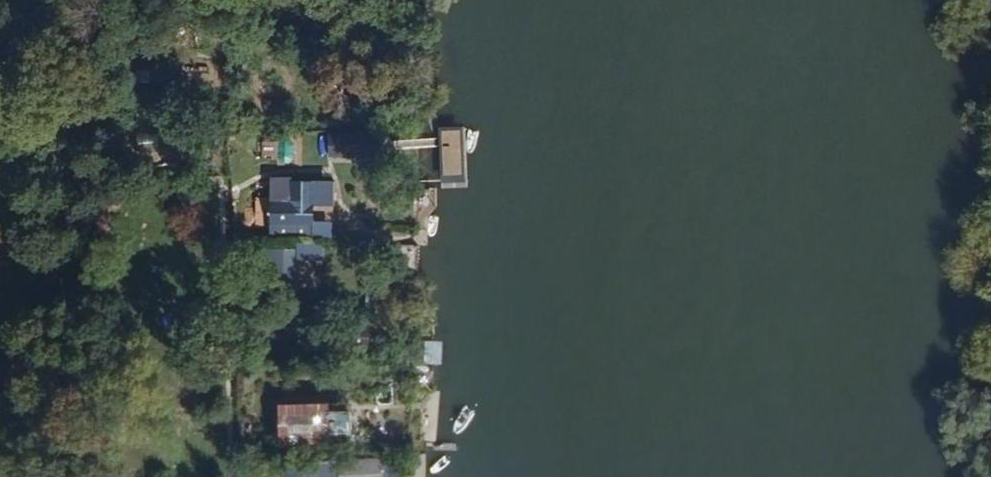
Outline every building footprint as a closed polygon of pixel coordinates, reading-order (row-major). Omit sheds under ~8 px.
[(327,133),(327,158),(381,158),(380,132),(327,133)] [(309,186),(276,186),(276,207),(309,207),(309,186)] [(313,214),(275,214),(275,236),(313,236),(313,214)] [(305,252),(275,252),(276,291),(305,291),(305,252)] [(367,325),(349,325),(348,356),(367,356),(367,325)] [(337,408),(287,408),(288,448),(337,447),(337,439),(357,439),(357,416),(337,416),(337,408)] [(346,469),(346,476),(388,476),(388,469),(346,469)]
